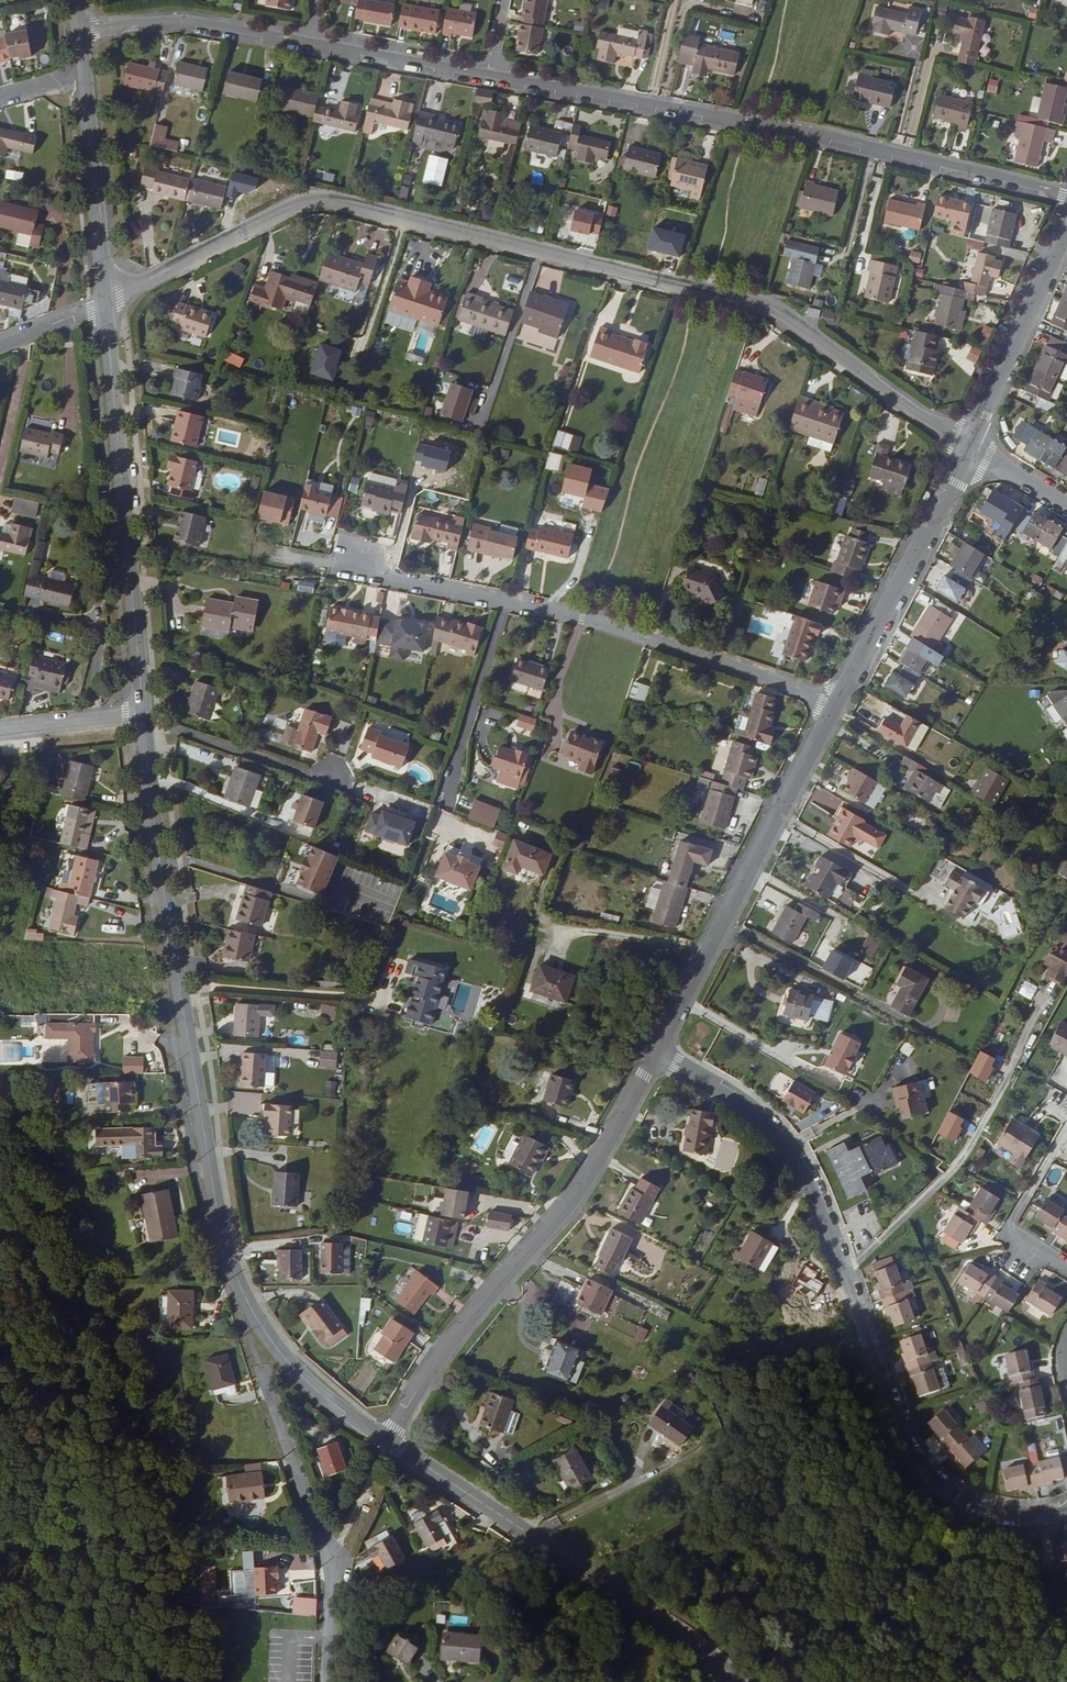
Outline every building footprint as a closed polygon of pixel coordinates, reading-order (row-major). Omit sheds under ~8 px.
[(287,8),(288,1),(289,0),(266,0),(264,15),(287,19),(289,8),(287,8)] [(355,9),(357,0),(329,0),(329,5),(339,7),(346,8),(346,11),(354,13),(355,9)] [(610,0),(599,0),(598,6),(607,9),(610,0)] [(724,4),(741,9),(744,0),(725,0),(724,4)] [(522,24),(521,32),(539,35),(544,6),(523,2),(519,24),(522,24)] [(365,11),(355,9),(354,13),(352,26),(362,28),(361,29),(388,34),(391,14),(365,9),(365,11)] [(889,32),(908,36),(914,11),(902,9),(900,16),(872,10),(869,28),(872,28),(870,35),(888,39),(889,32)] [(436,19),(400,13),(396,35),(432,42),(436,19)] [(474,21),(444,16),(440,42),(448,44),(448,41),(470,44),(474,21)] [(956,40),(950,64),(967,68),(977,23),(960,19),(959,23),(949,21),(945,37),(956,40)] [(4,31),(9,53),(9,54),(18,53),(17,51),(29,49),(25,24),(3,28),(4,31)] [(9,53),(4,31),(0,32),(0,54),(9,53)] [(539,35),(521,32),(517,32),(515,41),(518,41),(517,47),(515,58),(534,62),(537,48),(538,48),(540,36),(539,35)] [(613,59),(638,64),(642,48),(644,37),(636,35),(633,46),(597,38),(593,54),(596,55),(594,66),(611,69),(613,59)] [(695,50),(696,45),(680,41),(675,64),(691,68),(690,73),(689,78),(702,82),(704,76),(726,82),(731,59),(695,50)] [(734,60),(731,59),(726,82),(729,83),(734,60)] [(691,68),(675,64),(674,69),(690,73),(691,68)] [(169,94),(209,104),(210,101),(215,81),(175,71),(169,94)] [(156,105),(160,92),(162,82),(124,73),(118,96),(156,105)] [(996,92),(997,79),(988,78),(987,91),(996,92)] [(847,100),(867,104),(867,107),(882,110),(887,86),(852,79),(847,100)] [(252,112),(259,114),(260,112),(265,90),(258,88),(257,90),(241,87),(241,85),(224,81),(219,103),(252,110),(252,112)] [(1061,90),(1038,84),(1030,120),(1056,126),(1058,118),(1055,117),(1061,90)] [(274,115),(310,124),(312,115),(315,101),(280,93),(274,115)] [(470,110),(486,114),(490,99),(474,96),(470,110)] [(952,127),(951,130),(960,132),(966,105),(932,98),(927,121),(952,127)] [(387,117),(374,114),(375,109),(366,107),(358,140),(367,143),(370,130),(400,137),(406,111),(390,108),(389,112),(387,117)] [(321,117),(312,115),(310,124),(308,129),(351,139),(355,123),(351,122),(354,112),(337,108),(334,118),(322,115),(321,117)] [(374,114),(387,117),(389,112),(375,109),(374,114)] [(470,110),(467,125),(479,128),(482,129),(484,118),(485,118),(486,114),(470,110)] [(434,122),(416,118),(411,139),(410,143),(449,153),(454,132),(441,129),(432,127),(434,122)] [(475,144),(512,153),(516,136),(498,132),(500,126),(501,121),(485,118),(484,118),(482,129),(479,128),(475,144)] [(32,147),(37,131),(0,121),(0,149),(8,151),(10,141),(32,147)] [(176,150),(179,141),(165,137),(167,126),(155,123),(150,143),(176,150)] [(1039,144),(1043,129),(1029,126),(1015,123),(1007,164),(1029,170),(1035,143),(1039,144)] [(500,126),(498,132),(516,136),(517,130),(500,126)] [(570,131),(562,165),(588,171),(590,163),(601,166),(605,148),(576,142),(578,133),(570,131)] [(527,133),(522,155),(555,163),(560,140),(527,133)] [(624,153),(618,176),(651,184),(656,160),(624,153)] [(687,169),(688,165),(673,162),(666,195),(686,200),(696,202),(703,173),(687,169)] [(22,181),(22,171),(5,170),(4,179),(22,181)] [(151,196),(150,200),(182,208),(187,189),(154,181),(155,175),(144,173),(139,193),(151,196)] [(797,212),(829,220),(835,195),(811,189),(811,186),(803,184),(797,212)] [(398,198),(406,200),(409,187),(402,185),(398,198)] [(187,186),(187,189),(182,208),(182,209),(217,217),(223,195),(187,186)] [(3,197),(1,207),(0,210),(0,220),(21,225),(34,229),(32,239),(40,241),(45,220),(37,218),(40,206),(3,197)] [(885,203),(879,225),(915,234),(921,208),(912,206),(912,209),(885,203)] [(574,207),(569,229),(589,233),(593,211),(574,207)] [(474,220),(477,226),(483,229),(489,225),(491,219),(488,213),(482,211),(476,214),(474,220)] [(966,242),(978,244),(1005,251),(1012,217),(989,211),(985,229),(983,238),(974,236),(968,234),(966,242)] [(18,239),(31,242),(32,239),(34,229),(21,225),(18,239)] [(983,238),(985,229),(976,227),(974,236),(983,238)] [(783,289),(806,294),(810,279),(812,267),(816,252),(784,245),(780,260),(789,262),(783,289)] [(962,282),(959,293),(964,294),(971,295),(983,298),(986,283),(987,279),(995,280),(999,264),(991,262),(992,259),(975,255),(969,284),(962,282)] [(231,271),(240,275),(246,264),(237,259),(231,271)] [(49,263),(49,274),(57,275),(57,263),(49,263)] [(359,275),(323,263),(315,289),(351,301),(355,290),(365,294),(373,267),(362,263),(359,275)] [(867,281),(863,301),(886,307),(895,269),(868,263),(865,273),(868,274),(867,281)] [(820,269),(812,267),(810,279),(817,281),(820,269)] [(10,277),(27,281),(29,273),(12,269),(10,277)] [(22,304),(28,281),(27,281),(10,277),(0,274),(0,298),(22,304)] [(290,320),(304,324),(310,304),(315,291),(307,288),(306,291),(289,286),(270,280),(264,298),(253,294),(247,311),(259,315),(260,312),(279,318),(283,307),(293,310),(290,320)] [(306,291),(307,288),(290,283),(289,286),(306,291)] [(444,304),(424,298),(418,296),(421,288),(407,283),(404,292),(394,288),(385,317),(414,326),(433,332),(435,333),(444,304)] [(1056,302),(1066,307),(1066,289),(1063,287),(1056,302)] [(421,288),(418,296),(424,298),(427,290),(421,288)] [(963,302),(964,294),(959,293),(941,289),(933,329),(956,333),(959,318),(963,302)] [(969,303),(971,295),(964,294),(963,302),(969,303)] [(566,310),(527,297),(517,327),(539,334),(538,337),(555,343),(566,310)] [(445,327),(453,300),(447,298),(439,325),(445,327)] [(481,304),(463,298),(455,325),(472,330),(488,336),(503,340),(511,316),(480,306),(481,304)] [(1063,332),(1066,334),(1066,307),(1056,302),(1046,324),(1063,332)] [(804,311),(802,319),(815,322),(817,315),(804,311)] [(177,338),(203,346),(210,323),(176,312),(169,332),(178,335),(177,338)] [(828,318),(819,315),(816,324),(826,327),(828,318)] [(980,333),(988,336),(991,328),(983,325),(980,333)] [(402,365),(421,371),(433,332),(414,326),(402,365)] [(485,344),(488,336),(472,330),(469,339),(485,344)] [(588,361),(637,377),(646,350),(643,349),(644,346),(633,343),(632,346),(613,340),(614,337),(598,332),(588,361)] [(1063,332),(1059,342),(1066,346),(1066,334),(1063,332)] [(935,347),(937,340),(913,334),(903,373),(929,380),(936,355),(930,354),(932,347),(935,347)] [(1040,347),(1030,369),(1053,379),(1063,356),(1066,358),(1066,346),(1059,342),(1054,353),(1040,347)] [(971,344),(965,358),(975,363),(982,348),(971,344)] [(226,355),(224,362),(238,365),(239,358),(226,355)] [(518,374),(522,363),(513,359),(509,370),(518,374)] [(1043,401),(1053,379),(1030,369),(1020,391),(1034,397),(1029,407),(1046,415),(1050,405),(1043,401)] [(175,384),(174,390),(172,390),(170,401),(195,407),(199,393),(197,392),(200,381),(175,375),(172,383),(175,384)] [(733,375),(725,400),(757,411),(765,387),(748,382),(749,379),(733,375)] [(35,396),(29,419),(56,425),(58,419),(68,422),(72,405),(35,396)] [(811,403),(797,398),(790,421),(786,431),(829,445),(840,412),(828,408),(828,410),(811,405),(811,403)] [(483,417),(486,407),(478,405),(475,415),(483,417)] [(727,421),(730,413),(722,410),(719,419),(727,421)] [(177,428),(175,435),(172,435),(169,447),(194,453),(201,422),(177,417),(174,427),(177,428)] [(727,421),(719,419),(717,426),(725,429),(727,421)] [(1018,423),(1010,438),(1014,441),(1023,426),(1018,423)] [(1034,460),(1047,439),(1023,426),(1014,441),(1023,446),(1020,452),(1034,460)] [(61,453),(63,431),(25,427),(22,453),(48,456),(49,452),(61,453)] [(577,443),(554,435),(549,451),(564,456),(565,453),(573,456),(577,443)] [(1047,439),(1034,460),(1065,479),(1066,476),(1066,443),(1065,442),(1061,448),(1047,439)] [(554,475),(557,459),(547,457),(545,456),(542,473),(554,475)] [(882,486),(901,492),(903,493),(910,469),(874,458),(866,481),(882,486)] [(173,474),(171,481),(169,480),(166,490),(171,492),(169,499),(191,504),(193,496),(190,496),(195,478),(193,478),(196,467),(171,461),(168,473),(171,473),(173,474)] [(579,476),(582,465),(573,462),(570,474),(579,476)] [(249,486),(258,487),(259,475),(251,474),(249,486)] [(763,495),(767,479),(760,477),(755,493),(763,495)] [(853,489),(856,480),(846,477),(843,486),(853,489)] [(898,500),(901,492),(882,486),(879,494),(898,500)] [(399,517),(399,515),(405,490),(394,488),(393,493),(365,487),(360,508),(370,510),(376,512),(375,514),(388,517),(389,515),(399,517)] [(315,492),(303,489),(298,513),(306,515),(313,517),(313,518),(323,521),(328,500),(314,497),(315,492)] [(29,508),(32,494),(16,490),(13,504),(29,508)] [(999,521),(1008,526),(1016,513),(1018,509),(988,491),(976,512),(997,524),(999,521)] [(1026,518),(1016,513),(1008,526),(1008,528),(1031,542),(1044,520),(1030,512),(1026,518)] [(26,549),(30,533),(27,532),(30,521),(14,516),(11,528),(0,525),(0,543),(26,549)] [(180,527),(175,546),(196,551),(203,522),(180,516),(178,527),(180,527)] [(452,527),(417,519),(411,543),(429,547),(430,542),(446,546),(456,549),(463,523),(453,521),(452,527)] [(1031,542),(1055,556),(1064,540),(1055,535),(1058,529),(1044,520),(1031,542)] [(869,540),(872,533),(853,525),(850,531),(869,540)] [(483,556),(499,560),(511,563),(516,543),(488,536),(489,533),(472,529),(465,554),(483,559),(483,556)] [(527,533),(523,552),(532,554),(533,551),(547,554),(546,557),(565,562),(571,539),(538,532),(537,535),(527,533)] [(38,534),(34,551),(34,553),(41,555),(46,536),(38,534)] [(831,574),(853,582),(856,572),(858,572),(867,545),(844,538),(835,565),(834,565),(831,574)] [(1066,538),(1064,540),(1055,556),(1048,569),(1057,574),(1062,567),(1066,570),(1066,539),(1066,538)] [(565,562),(572,563),(577,541),(571,539),(565,562)] [(947,567),(953,571),(968,580),(983,556),(962,543),(947,567)] [(444,552),(455,555),(456,549),(446,546),(444,552)] [(70,600),(75,579),(65,576),(48,572),(38,569),(41,555),(34,553),(26,586),(42,590),(41,593),(70,600)] [(48,572),(65,576),(67,570),(65,566),(53,563),(49,566),(48,572)] [(686,568),(679,590),(697,596),(705,608),(724,597),(713,577),(686,568)] [(954,603),(968,580),(953,571),(947,580),(942,576),(933,590),(954,603)] [(312,592),(314,582),(299,580),(297,590),(312,592)] [(833,604),(837,605),(841,592),(813,582),(805,607),(829,615),(831,608),(833,604)] [(227,606),(201,600),(195,628),(224,633),(225,626),(248,630),(253,603),(229,599),(227,606)] [(916,643),(932,653),(937,656),(943,647),(934,642),(947,621),(927,608),(914,628),(916,630),(911,640),(916,643)] [(367,645),(372,621),(372,619),(363,618),(363,620),(352,618),(352,616),(342,614),(342,616),(330,614),(326,636),(356,641),(354,648),(366,650),(367,645)] [(801,664),(811,635),(816,637),(820,626),(794,617),(781,657),(801,664)] [(367,645),(376,646),(379,624),(379,623),(372,621),(367,645)] [(395,627),(379,624),(376,646),(375,648),(391,651),(389,663),(403,665),(405,653),(423,656),(427,629),(417,628),(417,630),(406,628),(406,626),(396,624),(395,627)] [(224,633),(195,628),(194,636),(222,642),(224,633)] [(430,658),(434,659),(440,638),(434,636),(430,658)] [(448,640),(440,638),(434,659),(460,668),(459,671),(468,674),(478,645),(467,642),(467,644),(462,642),(449,638),(448,640)] [(1066,641),(1052,664),(1066,673),(1066,641)] [(905,649),(896,663),(902,666),(917,676),(932,653),(916,643),(910,652),(905,649)] [(44,649),(36,647),(29,673),(27,684),(35,686),(37,679),(38,675),(64,680),(65,677),(68,660),(69,657),(43,651),(44,649)] [(532,668),(533,666),(518,661),(512,682),(530,688),(528,696),(540,700),(549,673),(532,668)] [(10,694),(15,670),(0,666),(0,691),(10,694)] [(903,699),(917,676),(902,666),(896,676),(891,672),(882,686),(903,699)] [(62,685),(64,680),(38,675),(37,679),(62,685)] [(217,692),(219,686),(197,678),(185,710),(208,718),(217,692)] [(633,684),(628,698),(638,701),(643,687),(633,684)] [(227,689),(219,686),(217,692),(225,695),(227,689)] [(1066,727),(1066,726),(1066,691),(1049,692),(1044,696),(1050,705),(1059,718),(1066,727)] [(750,716),(744,739),(769,747),(774,732),(770,731),(774,716),(771,715),(775,701),(756,695),(750,716)] [(1052,724),(1059,718),(1050,705),(1042,711),(1052,724)] [(307,710),(293,748),(311,754),(318,734),(325,737),(332,720),(307,710)] [(744,739),(750,716),(740,713),(733,736),(744,739)] [(912,736),(920,741),(927,728),(905,716),(899,728),(884,720),(877,732),(905,747),(912,736)] [(531,731),(534,723),(518,718),(515,726),(531,731)] [(881,718),(875,730),(877,732),(884,720),(881,718)] [(1066,727),(1059,732),(1066,744),(1066,730),(1066,727)] [(379,737),(380,734),(368,730),(360,751),(373,756),(372,759),(382,762),(381,764),(390,767),(391,765),(401,768),(408,747),(379,737)] [(430,738),(439,740),(441,732),(433,730),(430,738)] [(584,739),(583,735),(576,732),(572,733),(563,755),(581,763),(578,771),(591,776),(604,745),(592,740),(591,742),(584,739)] [(905,747),(914,752),(920,741),(912,736),(905,747)] [(720,786),(735,790),(741,792),(744,779),(748,780),(755,759),(749,757),(751,749),(733,744),(720,786)] [(499,749),(492,769),(519,779),(526,758),(525,758),(526,755),(515,752),(514,753),(499,749)] [(930,777),(933,772),(905,756),(901,764),(914,772),(905,788),(940,807),(951,788),(930,777)] [(73,757),(65,791),(86,797),(87,790),(89,790),(95,762),(73,757)] [(234,764),(225,797),(248,805),(258,772),(234,764)] [(864,803),(877,779),(854,765),(849,774),(851,775),(850,777),(842,791),(864,803)] [(984,765),(971,793),(995,805),(1008,777),(984,765)] [(698,779),(699,780),(707,782),(709,776),(700,774),(698,779)] [(735,790),(720,786),(712,783),(711,783),(699,823),(723,830),(735,790)] [(702,805),(705,797),(696,793),(693,801),(702,805)] [(326,802),(305,795),(296,821),(317,828),(326,802)] [(72,801),(63,839),(89,846),(92,832),(87,831),(93,806),(72,801)] [(92,832),(98,807),(93,806),(87,831),(92,832)] [(868,819),(846,806),(831,833),(853,846),(857,838),(865,838),(881,847),(889,834),(867,821),(868,819)] [(919,814),(912,810),(905,822),(912,826),(919,814)] [(367,832),(378,836),(386,813),(383,812),(381,818),(372,815),(367,832)] [(386,813),(378,836),(407,846),(415,823),(406,820),(407,818),(393,814),(393,815),(386,813)] [(501,848),(506,834),(497,830),(492,845),(501,848)] [(665,883),(684,888),(692,863),(705,866),(710,851),(678,842),(665,883)] [(342,858),(316,847),(312,857),(310,856),(302,873),(304,874),(300,884),(324,895),(342,858)] [(517,847),(502,874),(514,881),(520,871),(524,873),(523,875),(541,884),(551,865),(517,847)] [(60,888),(88,894),(91,895),(100,856),(67,848),(64,862),(74,864),(70,880),(62,878),(60,888)] [(937,851),(926,870),(944,881),(952,868),(956,861),(937,851)] [(469,861),(460,857),(459,859),(447,855),(438,878),(472,891),(481,867),(468,863),(469,861)] [(816,874),(814,873),(807,885),(830,899),(840,883),(844,885),(852,872),(824,856),(818,866),(820,867),(816,874)] [(1058,876),(1066,876),(1066,861),(1059,861),(1058,876)] [(970,878),(970,879),(952,868),(944,881),(954,887),(944,904),(962,916),(973,899),(980,904),(988,890),(973,881),(974,880),(970,878)] [(686,889),(684,888),(665,883),(664,882),(661,892),(650,889),(645,907),(656,910),(652,922),(674,928),(686,889)] [(264,927),(275,892),(252,885),(242,919),(264,927)] [(86,902),(88,894),(60,888),(59,887),(50,925),(74,931),(77,918),(72,917),(73,912),(75,899),(86,902)] [(851,903),(852,896),(842,894),(840,901),(851,903)] [(819,912),(810,907),(798,901),(794,908),(786,903),(771,930),(792,941),(806,915),(815,919),(819,912)] [(600,919),(618,923),(620,916),(601,913),(600,919)] [(376,923),(371,937),(381,941),(386,927),(376,923)] [(253,960),(259,934),(235,929),(229,955),(253,960)] [(27,930),(25,938),(34,939),(34,936),(34,930),(27,930)] [(1051,943),(1062,950),(1066,941),(1066,936),(1057,931),(1051,943)] [(1051,943),(1040,964),(1048,968),(1045,974),(1059,982),(1066,967),(1066,952),(1062,950),(1051,943)] [(412,1019),(418,1019),(438,1021),(444,998),(442,998),(448,974),(414,964),(411,977),(424,982),(423,986),(422,985),(412,1019)] [(929,978),(908,966),(899,982),(904,986),(893,1005),(910,1014),(929,978)] [(559,974),(536,969),(529,996),(564,1003),(569,981),(558,978),(559,974)] [(1018,993),(1031,999),(1038,987),(1024,980),(1018,993)] [(815,1000),(816,997),(793,991),(786,1014),(809,1020),(809,1018),(829,1023),(833,1004),(815,1000)] [(239,1004),(237,1037),(260,1039),(263,1006),(239,1004)] [(343,1023),(345,1007),(328,1005),(327,1021),(343,1023)] [(93,1023),(93,1013),(45,1012),(44,1022),(44,1036),(66,1036),(66,1060),(93,1060),(93,1053),(91,1052),(91,1030),(94,1030),(94,1023),(93,1023)] [(438,1021),(418,1019),(417,1023),(418,1024),(429,1027),(436,1029),(438,1021)] [(44,1036),(44,1022),(36,1024),(36,1027),(38,1031),(39,1032),(43,1036),(44,1036)] [(847,1070),(852,1062),(853,1063),(858,1055),(857,1054),(865,1041),(844,1028),(834,1045),(838,1047),(836,1050),(834,1049),(831,1051),(827,1057),(828,1059),(847,1070)] [(1066,1031),(1053,1054),(1066,1062),(1066,1032),(1066,1031)] [(905,1043),(900,1050),(907,1055),(912,1048),(905,1043)] [(338,1069),(339,1053),(323,1052),(322,1067),(338,1069)] [(265,1087),(267,1071),(268,1055),(246,1053),(243,1085),(265,1088),(265,1087)] [(278,1055),(277,1067),(289,1068),(290,1057),(278,1055)] [(276,1072),(267,1071),(265,1087),(275,1088),(276,1072)] [(553,1075),(547,1101),(568,1106),(574,1080),(553,1075)] [(144,1077),(116,1078),(117,1108),(140,1108),(140,1099),(144,1099),(144,1077)] [(328,1082),(327,1097),(336,1098),(337,1083),(328,1082)] [(814,1094),(793,1082),(781,1101),(802,1113),(814,1094)] [(901,1109),(904,1122),(927,1117),(923,1098),(931,1096),(929,1083),(897,1090),(895,1093),(896,1101),(899,1103),(901,1109)] [(269,1117),(267,1134),(288,1136),(291,1106),(261,1103),(260,1116),(269,1117)] [(703,1132),(706,1132),(707,1122),(704,1121),(705,1120),(687,1118),(683,1143),(681,1143),(679,1159),(702,1163),(704,1147),(701,1146),(703,1132)] [(1015,1164),(1025,1169),(1043,1135),(1015,1120),(1002,1144),(1020,1154),(1015,1164)] [(130,1140),(130,1154),(138,1154),(160,1153),(160,1122),(105,1123),(105,1140),(130,1140)] [(512,1163),(532,1174),(540,1160),(549,1146),(529,1134),(512,1163)] [(861,1175),(871,1170),(874,1176),(899,1165),(890,1146),(887,1148),(882,1138),(850,1153),(845,1145),(828,1152),(851,1199),(868,1190),(861,1175)] [(552,1148),(549,1146),(540,1160),(544,1162),(552,1148)] [(1054,1164),(1042,1185),(1054,1192),(1066,1171),(1054,1164)] [(188,1177),(188,1168),(167,1168),(167,1178),(188,1177)] [(637,1177),(630,1189),(648,1198),(654,1186),(637,1177)] [(274,1182),(271,1215),(294,1217),(297,1184),(274,1182)] [(174,1186),(147,1190),(155,1239),(182,1235),(174,1186)] [(966,1212),(980,1220),(987,1225),(992,1218),(989,1216),(994,1208),(1000,1198),(982,1186),(966,1212)] [(648,1198),(630,1189),(626,1187),(614,1210),(636,1222),(648,1198)] [(1066,1222),(1066,1206),(1050,1195),(1038,1213),(1048,1218),(1055,1223),(1054,1226),(1061,1231),(1066,1222)] [(976,1228),(980,1220),(966,1212),(960,1208),(944,1232),(962,1243),(969,1233),(973,1226),(976,1228)] [(326,1209),(326,1223),(333,1224),(334,1209),(326,1209)] [(489,1209),(487,1224),(509,1228),(512,1213),(489,1209)] [(425,1238),(431,1212),(423,1210),(417,1236),(425,1238)] [(431,1212),(425,1238),(448,1244),(454,1218),(431,1212)] [(454,1218),(448,1244),(454,1245),(459,1219),(454,1218)] [(735,1254),(755,1265),(763,1252),(771,1236),(752,1225),(735,1254)] [(610,1272),(616,1262),(618,1263),(631,1237),(610,1227),(597,1254),(598,1255),(594,1264),(610,1272)] [(777,1239),(771,1236),(763,1252),(769,1255),(777,1239)] [(326,1244),(327,1275),(345,1274),(344,1244),(326,1244)] [(284,1278),(305,1278),(304,1250),(281,1250),(281,1259),(284,1260),(284,1278)] [(875,1271),(895,1264),(892,1257),(873,1264),(875,1271)] [(972,1301),(979,1305),(984,1296),(997,1276),(990,1272),(988,1274),(981,1269),(970,1262),(958,1281),(978,1292),(972,1301)] [(883,1300),(905,1292),(911,1290),(909,1283),(903,1285),(895,1264),(875,1271),(879,1282),(882,1291),(880,1292),(883,1300)] [(433,1292),(440,1283),(419,1267),(396,1297),(415,1311),(430,1290),(433,1292)] [(1001,1282),(1003,1280),(997,1276),(984,1296),(1008,1312),(1020,1294),(1011,1288),(1001,1282)] [(103,1287),(103,1277),(94,1277),(95,1287),(103,1287)] [(599,1313),(610,1288),(587,1277),(575,1302),(599,1313)] [(1054,1290),(1046,1286),(1048,1283),(1040,1279),(1028,1298),(1053,1313),(1064,1297),(1054,1290)] [(795,1307),(806,1298),(795,1283),(784,1292),(795,1307)] [(189,1287),(168,1287),(167,1322),(192,1323),(192,1304),(189,1304),(189,1287)] [(905,1292),(883,1300),(886,1308),(888,1307),(891,1314),(895,1327),(915,1320),(905,1292)] [(325,1336),(342,1324),(322,1295),(300,1310),(307,1320),(310,1318),(315,1325),(312,1327),(321,1339),(325,1336)] [(659,1317),(667,1320),(671,1311),(662,1307),(659,1317)] [(569,1329),(581,1335),(589,1319),(577,1313),(569,1329)] [(396,1359),(412,1328),(391,1317),(382,1334),(385,1335),(377,1349),(396,1359)] [(346,1330),(342,1324),(325,1336),(329,1342),(346,1330)] [(632,1337),(642,1342),(648,1329),(638,1324),(632,1337)] [(908,1371),(931,1362),(921,1335),(901,1343),(905,1353),(908,1362),(905,1363),(908,1371)] [(546,1352),(542,1363),(538,1374),(561,1383),(561,1381),(569,1361),(573,1350),(550,1341),(546,1352)] [(534,1359),(542,1363),(546,1352),(538,1349),(534,1359)] [(1006,1355),(1013,1384),(1018,1382),(1035,1378),(1033,1370),(1030,1371),(1028,1362),(1026,1350),(1006,1355)] [(213,1386),(235,1380),(227,1351),(205,1358),(213,1386)] [(576,1363),(569,1361),(561,1381),(569,1384),(576,1363)] [(941,1390),(931,1362),(908,1371),(911,1378),(914,1377),(917,1386),(921,1397),(941,1390)] [(691,1372),(682,1377),(687,1387),(696,1381),(691,1372)] [(1045,1385),(1043,1377),(1035,1378),(1018,1382),(1027,1419),(1048,1414),(1043,1394),(1041,1386),(1045,1385)] [(213,1386),(215,1390),(226,1387),(228,1389),(231,1391),(234,1392),(239,1390),(235,1380),(213,1386)] [(488,1384),(476,1417),(498,1425),(510,1393),(488,1384)] [(667,1425),(665,1430),(685,1442),(699,1416),(664,1397),(653,1416),(667,1425)] [(941,1441),(947,1447),(965,1431),(946,1410),(929,1423),(937,1432),(943,1439),(941,1441)] [(557,1420),(570,1425),(573,1417),(561,1412),(557,1420)] [(665,1430),(667,1425),(653,1416),(649,1423),(664,1432),(665,1430)] [(979,1430),(974,1423),(965,1431),(947,1447),(952,1453),(954,1451),(960,1459),(968,1468),(984,1453),(970,1437),(975,1433),(979,1430)] [(935,1434),(941,1441),(943,1439),(937,1432),(935,1434)] [(989,1449),(975,1433),(970,1437),(984,1453),(989,1449)] [(347,1464),(338,1437),(319,1444),(324,1457),(321,1458),(325,1472),(347,1464)] [(574,1486),(579,1483),(581,1487),(590,1483),(587,1478),(594,1474),(577,1444),(557,1456),(574,1486)] [(960,1459),(954,1451),(952,1453),(958,1460),(960,1459)] [(1039,1453),(1031,1455),(1033,1463),(1038,1487),(1047,1485),(1046,1482),(1055,1480),(1066,1478),(1062,1456),(1041,1461),(1039,1453)] [(264,1495),(260,1460),(246,1461),(248,1472),(226,1474),(229,1498),(264,1495)] [(1029,1486),(1030,1489),(1038,1487),(1033,1463),(1004,1469),(1008,1491),(1021,1488),(1029,1486)] [(329,1517),(341,1515),(339,1504),(327,1506),(329,1517)] [(450,1527),(437,1504),(413,1518),(427,1541),(450,1527)] [(391,1531),(368,1545),(373,1553),(378,1550),(387,1565),(405,1554),(391,1531)] [(1058,1544),(1064,1571),(1066,1571),(1066,1543),(1058,1544)] [(245,1567),(254,1566),(254,1562),(254,1547),(244,1547),(245,1562),(245,1567)] [(308,1564),(315,1563),(314,1550),(307,1551),(308,1564)] [(236,1581),(246,1580),(245,1567),(245,1562),(235,1561),(236,1581)] [(275,1572),(278,1572),(278,1566),(278,1563),(274,1563),(274,1561),(254,1562),(254,1566),(255,1589),(276,1588),(275,1579),(275,1572)] [(315,1605),(317,1604),(317,1594),(296,1592),(295,1603),(315,1605)] [(204,1600),(194,1599),(193,1610),(203,1611),(204,1600)] [(203,1611),(213,1612),(214,1601),(204,1600),(203,1611)] [(481,1637),(442,1634),(441,1659),(479,1661),(481,1637)] [(398,1637),(389,1655),(406,1665),(416,1648),(398,1637)]
